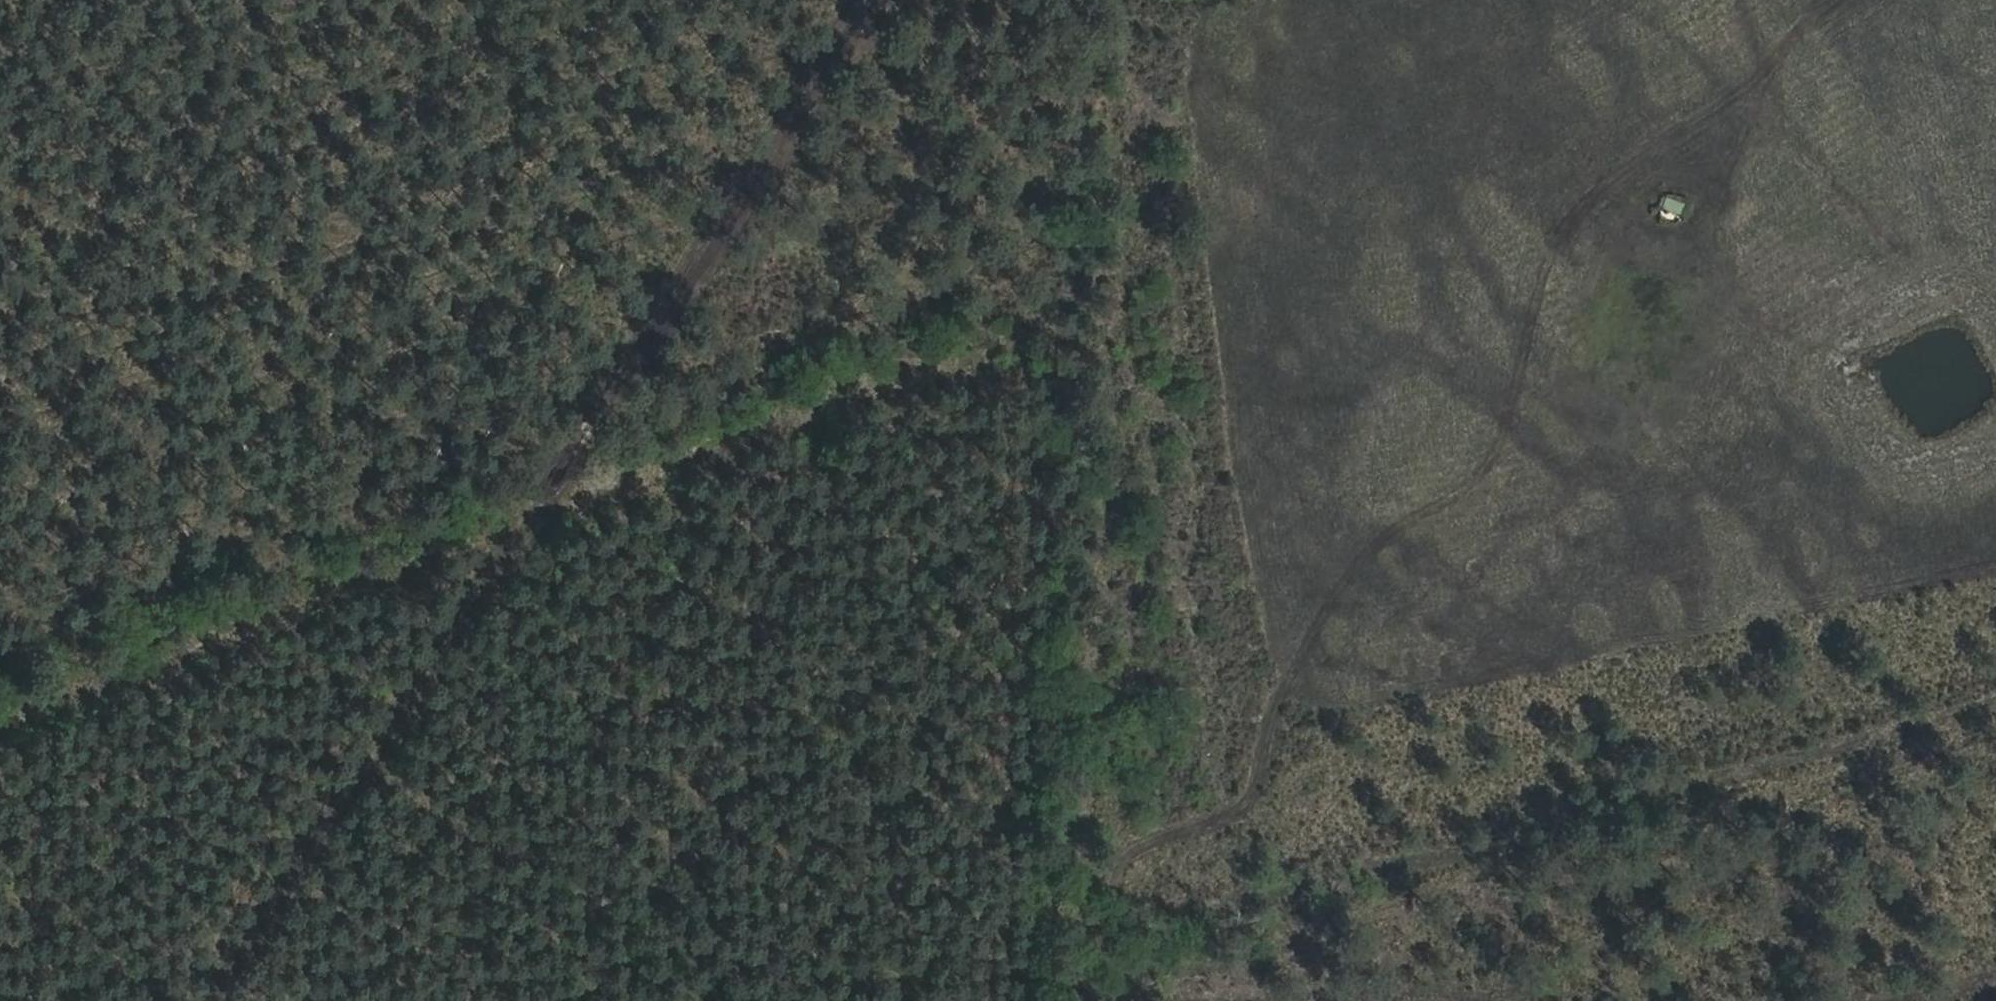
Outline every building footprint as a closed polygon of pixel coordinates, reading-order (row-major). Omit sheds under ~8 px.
[(1661,213),(1680,217),(1684,199),(1664,195),(1661,213)]
